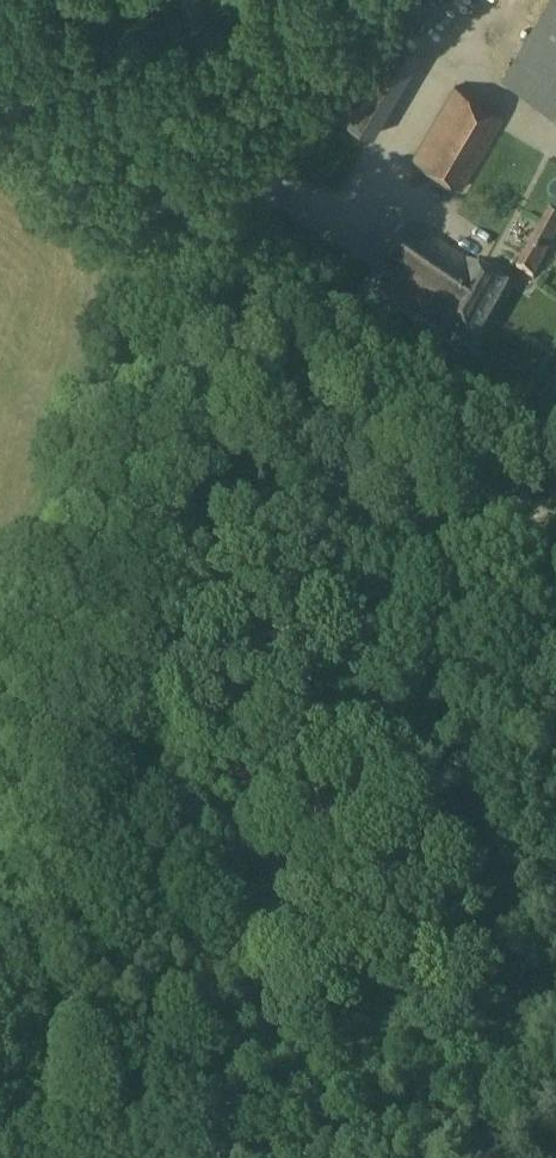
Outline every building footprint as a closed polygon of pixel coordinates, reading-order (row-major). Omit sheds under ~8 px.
[(435,9),(448,12),(451,0),(437,0),(435,9)] [(503,76),(555,107),(555,0),(548,0),(503,76)] [(403,37),(361,118),(383,129),(425,48),(403,37)] [(364,80),(349,107),(361,113),(376,86),(364,80)] [(455,85),(439,112),(411,158),(462,188),(505,116),(455,85)] [(538,230),(516,267),(521,271),(534,278),(555,238),(555,212),(551,209),(538,230)] [(413,225),(375,290),(442,331),(473,348),(510,285),(479,267),(413,225)]
